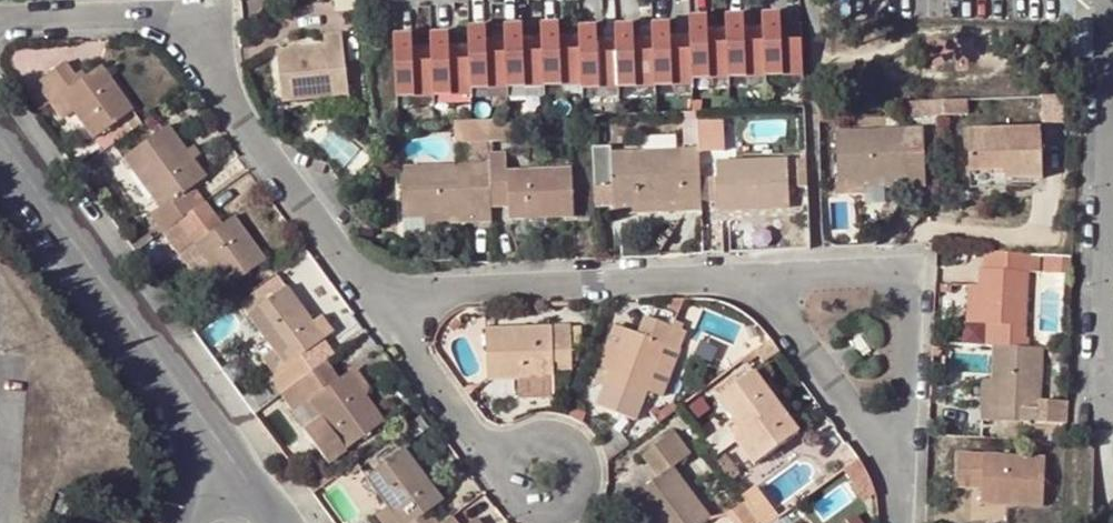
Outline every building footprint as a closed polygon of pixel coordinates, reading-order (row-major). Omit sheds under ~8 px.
[(394,36),(396,97),(471,95),(471,89),(543,87),(543,86),(561,85),(561,86),(581,86),(581,89),(598,88),(598,90),(635,87),(635,88),(654,87),(654,86),(692,86),(692,79),(728,79),(728,78),(765,78),(765,76),(782,75),(782,77),(803,76),(801,32),(781,33),(781,25),(780,14),(762,14),(763,26),(763,34),(745,35),(744,26),(744,15),(725,16),(726,27),(726,36),(708,36),(708,28),(707,17),(689,18),(690,34),(690,42),(671,43),(671,35),(670,24),(652,24),(652,36),(653,44),(634,45),(634,36),(633,25),(615,26),(616,37),(616,45),(598,46),(597,38),(597,27),(579,28),(579,34),(580,42),(560,43),(560,35),(559,23),(541,24),(541,35),(542,44),(523,44),(523,36),(523,25),(504,26),(505,37),(505,45),(487,46),(486,38),(486,27),(468,27),(469,44),(469,52),(449,53),(449,44),(449,33),(430,34),(431,45),(431,54),(413,54),(412,46),(412,35),(394,36)] [(1091,21),(1072,20),(1072,56),(1090,56),(1091,21)] [(781,33),(801,32),(801,24),(781,25),(781,33)] [(744,26),(745,35),(763,34),(763,26),(744,26)] [(708,28),(708,36),(726,36),(726,27),(708,28)] [(295,50),(278,52),(282,99),(346,93),(340,34),(325,36),(325,49),(296,52),(295,50)] [(560,35),(560,43),(580,42),(579,34),(560,35)] [(671,35),(671,43),(690,42),(690,34),(671,35)] [(523,36),(523,44),(542,44),(541,35),(523,36)] [(634,36),(634,45),(653,44),(652,36),(634,36)] [(486,38),(487,46),(505,45),(505,37),(486,38)] [(597,38),(598,46),(616,45),(616,37),(597,38)] [(449,44),(449,53),(469,52),(469,44),(449,44)] [(412,46),(413,54),(431,54),(431,45),(412,46)] [(77,82),(73,78),(62,64),(36,83),(61,117),(70,111),(91,137),(129,109),(97,68),(82,79),(77,82)] [(1043,124),(1063,123),(1062,95),(1041,96),(1043,124)] [(966,100),(943,101),(944,117),(967,115),(966,100)] [(943,101),(920,102),(921,117),(944,117),(943,101)] [(685,112),(687,152),(699,152),(698,127),(697,112),(685,112)] [(513,139),(512,120),(488,121),(489,139),(513,139)] [(474,221),(492,221),(491,206),(491,194),(489,155),(489,139),(488,121),(453,122),(455,142),(465,141),(466,166),(400,169),(404,234),(425,233),(425,224),(436,224),(435,215),(474,213),(474,221)] [(151,216),(162,231),(176,220),(199,204),(188,189),(203,177),(190,160),(184,152),(165,127),(123,158),(160,208),(151,216)] [(319,144),(351,172),(366,155),(334,127),(319,144)] [(1003,170),(1004,178),(1042,177),(1040,129),(967,131),(970,172),(1003,170)] [(924,186),(922,130),(836,133),(838,181),(863,179),(907,178),(908,187),(924,186)] [(191,147),(184,152),(190,160),(196,154),(191,147)] [(684,211),(702,210),(699,152),(687,152),(612,154),(612,147),(593,147),(595,203),(613,202),(684,200),(684,211)] [(489,155),(490,165),(491,194),(507,193),(508,205),(509,218),(573,215),(571,169),(507,172),(506,154),(489,155)] [(704,252),(723,251),(721,220),(722,211),(788,208),(786,160),(716,163),(718,211),(702,212),(704,252)] [(1004,185),(1004,178),(1003,170),(970,172),(971,186),(1004,185)] [(864,189),(908,187),(907,178),(863,179),(864,189)] [(491,194),(491,206),(508,205),(507,193),(491,194)] [(613,202),(614,214),(684,211),(684,200),(613,202)] [(212,213),(202,201),(199,204),(176,220),(225,288),(262,260),(231,217),(224,221),(220,225),(212,213)] [(789,217),(788,208),(722,211),(721,220),(789,217)] [(217,210),(212,213),(220,225),(224,221),(217,210)] [(994,331),(993,345),(1023,346),(1026,270),(1038,270),(1038,254),(986,252),(985,268),(980,268),(979,284),(978,322),(989,323),(989,330),(994,331)] [(1072,256),(1045,254),(1044,271),(1072,272),(1072,256)] [(978,322),(979,284),(969,284),(968,322),(978,322)] [(269,378),(280,393),(310,371),(299,357),(310,348),(321,340),(284,289),(247,315),(272,351),(284,366),(274,374),(269,378)] [(691,297),(678,298),(674,306),(686,311),(691,297)] [(659,348),(675,354),(684,331),(679,328),(681,322),(672,319),(670,324),(658,319),(650,338),(629,329),(606,387),(599,407),(631,419),(643,390),(659,348)] [(629,329),(618,325),(604,360),(608,361),(599,384),(606,387),(629,329)] [(488,378),(520,377),(553,376),(553,360),(571,359),(571,347),(581,347),(580,329),(569,329),(569,327),(552,327),(551,330),(522,330),(521,329),(487,330),(488,378)] [(770,339),(754,352),(756,355),(761,363),(778,350),(770,339)] [(992,379),(990,420),(1064,424),(1065,402),(1038,401),(1040,347),(1023,346),(993,345),(992,379)] [(310,371),(322,363),(310,348),(299,357),(310,371)] [(675,354),(659,348),(643,390),(659,396),(675,354)] [(1060,357),(1061,348),(1052,348),(1052,357),(1060,357)] [(262,358),(274,374),(284,366),(272,351),(262,358)] [(754,352),(742,361),(745,364),(756,355),(754,352)] [(335,381),(322,363),(310,371),(324,389),(335,381)] [(753,374),(749,368),(715,392),(719,398),(753,374)] [(310,371),(280,393),(293,412),(303,405),(307,402),(319,418),(314,421),(303,430),(326,462),(381,421),(346,374),(335,381),(324,389),(310,371)] [(797,433),(753,374),(719,398),(743,432),(736,439),(754,463),(797,433)] [(553,376),(520,377),(520,395),(553,393),(553,376)] [(990,420),(992,379),(984,379),(983,420),(990,420)] [(307,402),(303,405),(314,421),(319,418),(307,402)] [(573,408),(570,417),(581,424),(585,414),(573,408)] [(649,518),(652,522),(702,522),(708,519),(671,469),(688,455),(672,434),(643,455),(658,477),(632,496),(649,518)] [(417,518),(428,510),(439,501),(401,451),(364,477),(385,507),(397,522),(421,522),(417,518)] [(982,472),(982,488),(981,502),(1042,505),(1044,459),(959,454),(957,486),(975,487),(976,471),(982,472)] [(724,456),(716,462),(730,481),(738,475),(724,456)] [(863,466),(857,458),(842,469),(854,485),(866,474),(863,466)] [(355,462),(347,467),(351,474),(359,468),(355,462)] [(332,472),(309,488),(312,493),(318,489),(335,476),(332,472)] [(754,487),(741,496),(745,501),(752,510),(759,504),(755,498),(760,495),(754,487)] [(757,517),(758,518),(770,509),(760,495),(755,498),(759,504),(752,510),(757,517)] [(643,522),(649,518),(632,496),(626,501),(643,522)] [(734,522),(762,522),(758,518),(757,517),(752,510),(745,501),(727,514),(734,522)] [(384,522),(397,522),(385,507),(377,513),(384,522)] [(778,517),(771,508),(770,509),(758,518),(762,522),(770,522),(776,518),(778,517)] [(421,522),(438,522),(428,510),(417,518),(421,522)]
